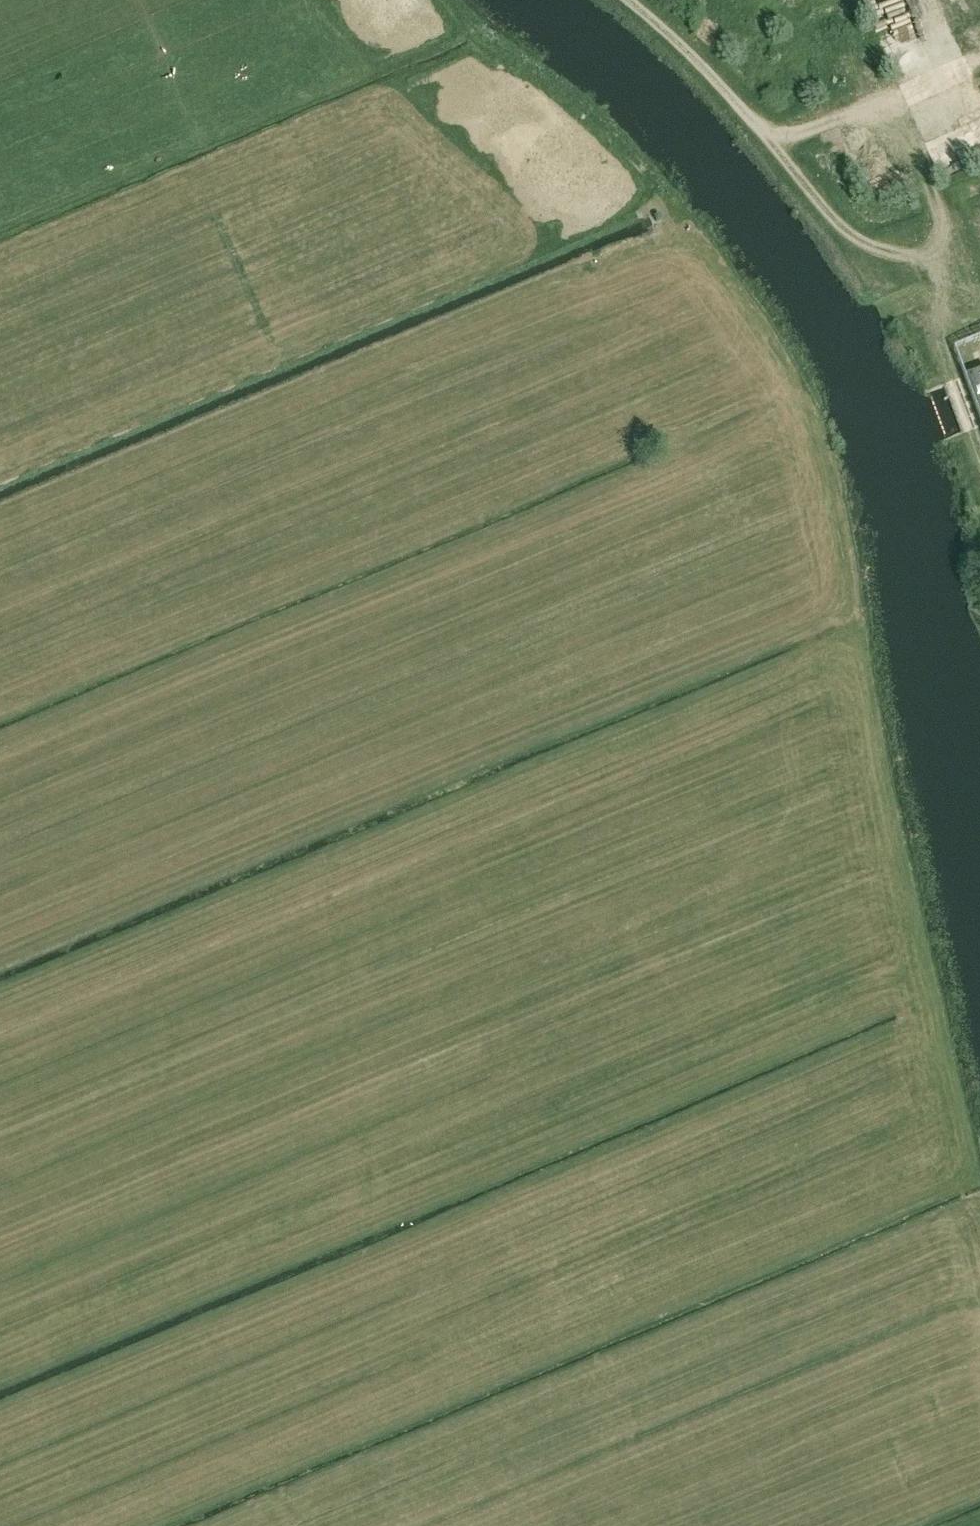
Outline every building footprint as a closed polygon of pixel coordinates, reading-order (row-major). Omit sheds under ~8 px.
[(964,377),(979,420),(979,371),(964,377)]
